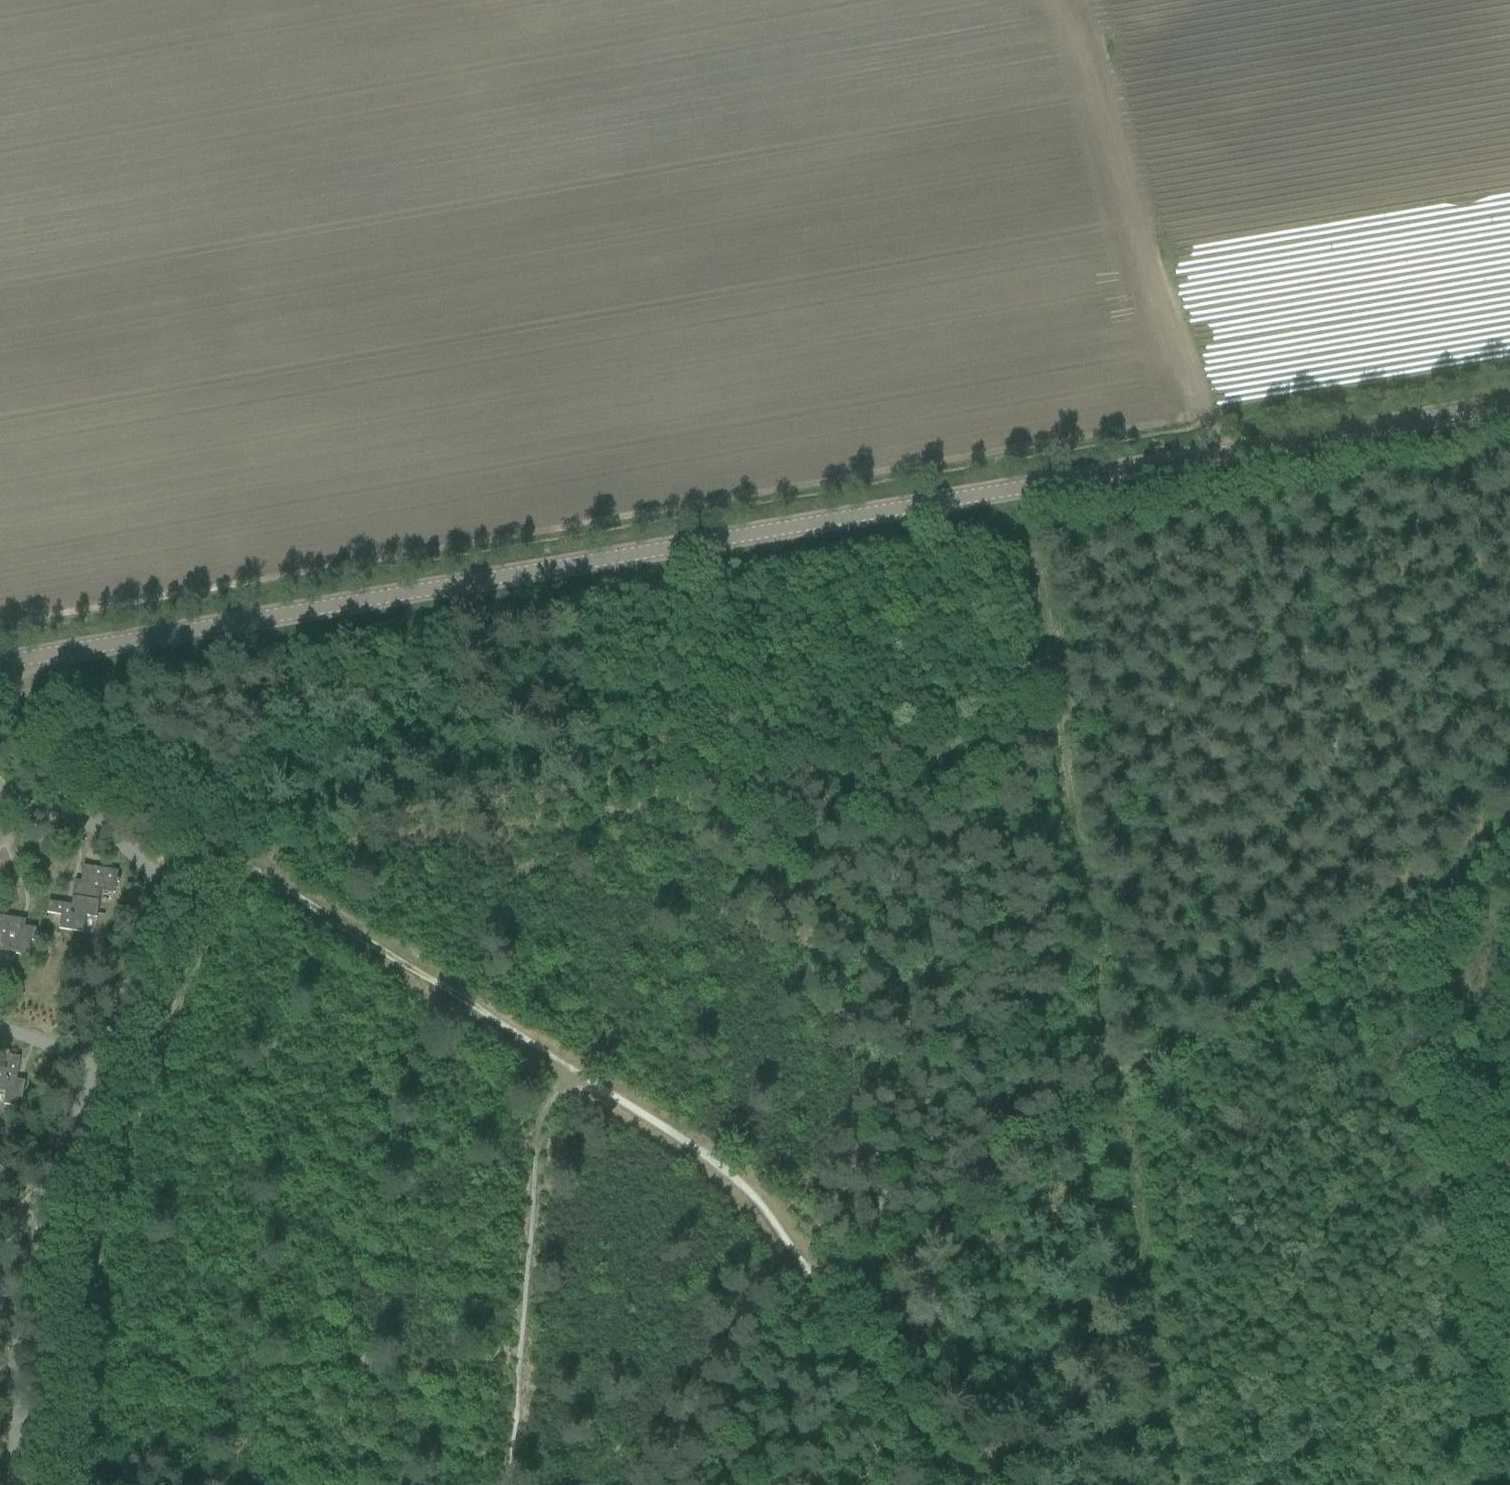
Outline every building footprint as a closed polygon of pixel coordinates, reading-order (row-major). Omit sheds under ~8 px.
[(75,882),(72,898),(97,902),(99,891),(114,894),(115,886),(117,886),(117,882),(116,882),(118,874),(83,867),(81,883),(75,882)] [(70,906),(49,902),(47,913),(60,916),(58,929),(79,933),(82,917),(94,919),(97,902),(72,898),(70,906)] [(0,930),(0,953),(29,957),(31,942),(34,943),(36,929),(24,927),(25,921),(2,917),(0,930)] [(5,1092),(3,1105),(21,1108),(25,1082),(16,1080),(20,1058),(8,1056),(6,1070),(0,1069),(0,1091),(5,1092)]
